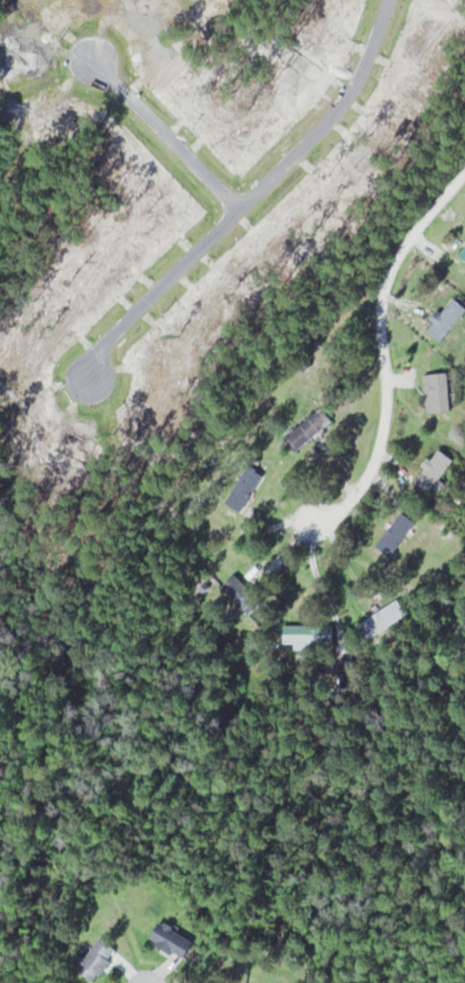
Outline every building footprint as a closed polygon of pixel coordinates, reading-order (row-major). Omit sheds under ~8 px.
[(464,313),(464,305),(454,297),(430,332),(444,342),(464,313)] [(433,412),(450,412),(450,373),(433,373),(433,412)] [(334,422),(323,408),(285,438),(296,452),(334,422)] [(441,478),(455,461),(441,449),(417,480),(437,496),(447,483),(441,478)] [(228,502),(243,511),(264,475),(249,466),(228,502)] [(418,524),(404,512),(377,545),(391,557),(418,524)] [(224,586),(251,614),(263,602),(237,574),(224,586)] [(409,614),(400,599),(360,624),(369,638),(409,614)] [(335,625),(286,625),(286,643),(335,643),(335,625)] [(195,940),(163,919),(151,938),(184,958),(195,940)] [(77,968),(95,981),(119,950),(101,937),(77,968)]
